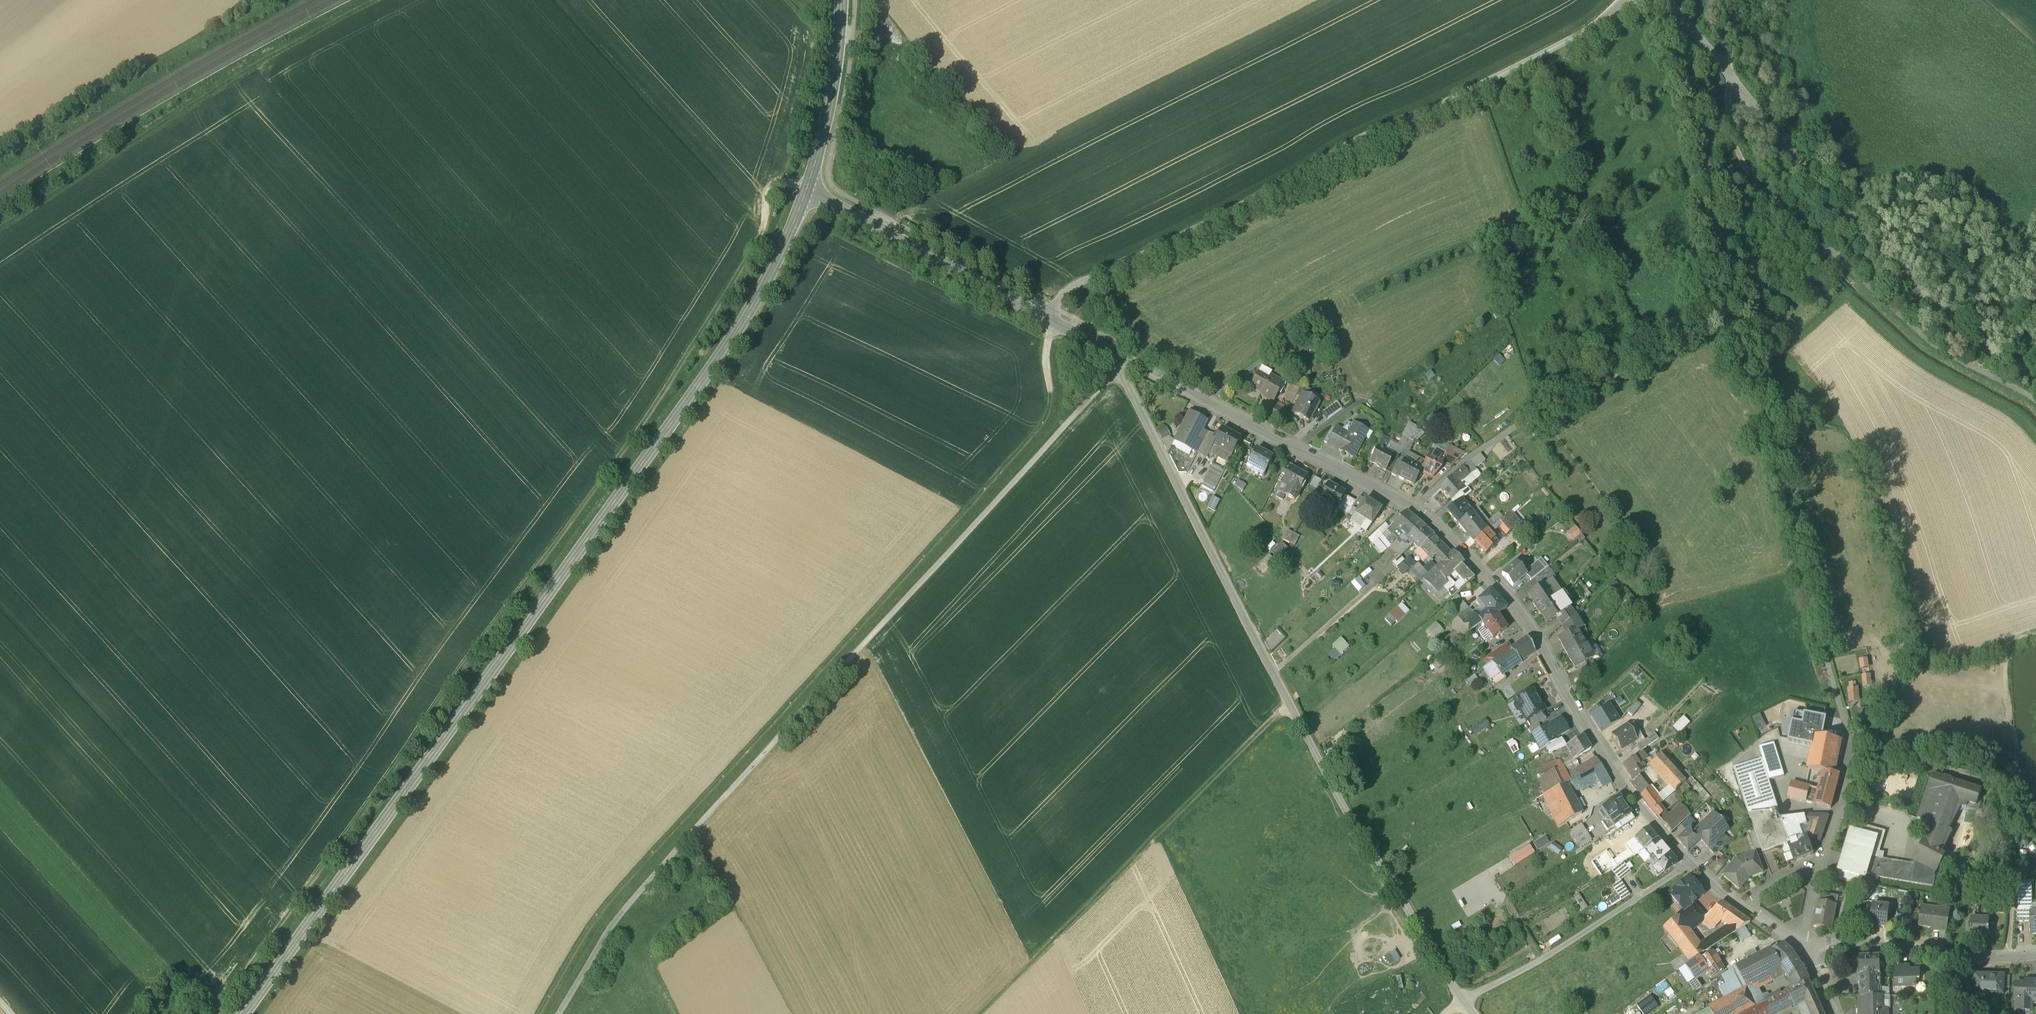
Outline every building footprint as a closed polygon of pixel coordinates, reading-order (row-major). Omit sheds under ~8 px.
[(1282,385),(1269,377),(1267,380),(1256,374),(1250,386),(1261,392),(1260,394),(1273,401),(1282,385)] [(1318,404),(1302,396),(1293,414),(1309,422),(1318,404)] [(1337,403),(1322,413),(1326,420),(1341,409),(1337,403)] [(1287,412),(1276,406),(1269,418),(1281,423),(1287,412)] [(1189,412),(1174,441),(1192,450),(1202,430),(1206,421),(1189,412)] [(1410,440),(1419,428),(1409,421),(1402,435),(1410,440)] [(1348,436),(1336,430),(1329,444),(1348,454),(1349,452),(1354,454),(1366,432),(1353,426),(1348,436)] [(1240,439),(1221,429),(1217,436),(1215,435),(1210,444),(1231,455),(1240,439)] [(1202,430),(1192,450),(1197,453),(1207,433),(1202,430)] [(1408,440),(1402,437),(1397,446),(1403,449),(1408,440)] [(1397,446),(1382,438),(1378,447),(1393,455),(1398,458),(1403,449),(1397,446)] [(1403,449),(1398,458),(1404,460),(1408,453),(1413,443),(1408,440),(1403,449)] [(1393,455),(1378,447),(1370,462),(1385,470),(1393,455)] [(1443,458),(1431,451),(1425,462),(1422,469),(1420,472),(1431,478),(1440,470),(1438,468),(1442,462),(1450,467),(1464,455),(1449,447),(1443,458)] [(1272,457),(1256,449),(1246,468),(1257,474),(1259,470),(1264,473),(1272,457)] [(1408,453),(1404,460),(1422,469),(1425,462),(1408,453)] [(1480,454),(1469,461),(1474,468),(1484,460),(1480,454)] [(1398,458),(1390,473),(1396,476),(1404,460),(1398,458)] [(1422,469),(1404,460),(1396,476),(1413,485),(1420,472),(1422,469)] [(1474,468),(1469,461),(1462,467),(1468,475),(1459,482),(1465,488),(1466,487),(1477,478),(1484,473),(1481,468),(1476,471),(1474,468)] [(1293,465),(1286,462),(1280,474),(1285,476),(1290,468),(1292,469),(1293,465)] [(1224,470),(1212,465),(1201,486),(1213,492),(1224,470)] [(1453,475),(1440,487),(1451,499),(1452,499),(1465,488),(1459,482),(1468,475),(1462,467),(1453,475)] [(1292,469),(1290,468),(1285,476),(1281,484),(1288,488),(1298,493),(1306,477),(1292,469)] [(1321,480),(1314,476),(1308,486),(1316,490),(1321,480)] [(1288,488),(1281,484),(1277,492),(1284,496),(1288,488)] [(1344,493),(1328,484),(1326,487),(1324,485),(1321,491),(1323,492),(1319,500),(1336,509),(1344,494),(1344,493)] [(1465,488),(1452,499),(1456,503),(1460,499),(1461,500),(1470,493),(1466,487),(1465,488)] [(1298,493),(1288,488),(1284,496),(1294,501),(1298,493)] [(1355,501),(1344,494),(1336,509),(1347,515),(1352,508),(1351,508),(1355,501)] [(1364,499),(1359,496),(1355,501),(1351,508),(1357,511),(1364,499)] [(1380,509),(1364,499),(1357,511),(1355,515),(1365,521),(1363,524),(1369,528),(1380,509)] [(1456,503),(1447,511),(1458,524),(1471,513),(1466,507),(1461,500),(1460,499),(1456,503)] [(1475,499),(1466,507),(1471,513),(1472,513),(1480,505),(1475,499)] [(1420,523),(1406,511),(1387,529),(1391,534),(1397,529),(1403,534),(1406,537),(1420,523)] [(1486,531),(1472,513),(1471,513),(1458,524),(1465,534),(1466,534),(1474,543),(1486,531)] [(1502,519),(1494,525),(1497,529),(1504,537),(1519,524),(1509,513),(1502,519)] [(1499,514),(1491,520),(1494,525),(1502,519),(1499,514)] [(1434,535),(1420,523),(1406,537),(1412,543),(1419,549),(1420,548),(1433,536),(1434,535)] [(1486,531),(1474,543),(1480,550),(1480,551),(1482,553),(1483,553),(1485,555),(1497,544),(1490,536),(1497,529),(1494,525),(1486,531)] [(1581,525),(1570,530),(1574,539),(1585,535),(1581,525)] [(1391,534),(1386,539),(1377,530),(1368,539),(1373,544),(1377,540),(1386,550),(1391,546),(1397,540),(1391,534)] [(1293,534),(1288,531),(1283,541),(1288,544),(1293,534)] [(1406,537),(1403,534),(1397,540),(1391,546),(1398,555),(1405,548),(1406,549),(1412,543),(1406,537)] [(1450,554),(1433,536),(1420,548),(1431,560),(1436,556),(1442,562),(1450,554)] [(1280,537),(1273,543),(1279,550),(1286,544),(1283,541),(1280,537)] [(1464,563),(1453,552),(1450,554),(1442,562),(1435,569),(1433,570),(1445,581),(1453,573),(1461,581),(1469,574),(1461,566),(1464,563)] [(1597,555),(1592,560),(1596,564),(1601,560),(1597,555)] [(1400,556),(1392,563),(1396,568),(1404,561),(1400,556)] [(1537,561),(1524,572),(1526,575),(1530,580),(1544,569),(1537,561)] [(1515,562),(1501,574),(1512,586),(1526,575),(1524,572),(1515,562)] [(1428,574),(1417,563),(1410,571),(1421,582),(1428,574)] [(1445,581),(1433,570),(1432,570),(1428,574),(1421,582),(1418,584),(1425,592),(1427,589),(1433,595),(1439,600),(1448,592),(1443,586),(1446,583),(1445,581)] [(1469,574),(1461,581),(1464,584),(1463,584),(1465,586),(1474,579),(1469,574)] [(1356,576),(1349,582),(1357,592),(1364,586),(1356,576)] [(1550,579),(1528,594),(1534,602),(1533,603),(1537,609),(1560,593),(1550,579)] [(1506,608),(1490,589),(1489,589),(1475,602),(1484,613),(1489,620),(1497,615),(1506,608)] [(1560,593),(1537,609),(1541,614),(1542,614),(1547,622),(1559,614),(1570,607),(1560,593)] [(1460,599),(1450,607),(1458,617),(1468,608),(1460,599)] [(1409,612),(1401,604),(1397,608),(1405,616),(1409,612)] [(1570,607),(1559,614),(1565,622),(1575,614),(1570,607)] [(1397,608),(1389,615),(1395,622),(1397,623),(1405,616),(1397,608)] [(1458,617),(1449,625),(1455,631),(1440,643),(1446,649),(1449,646),(1450,646),(1481,623),(1483,624),(1489,620),(1484,613),(1477,618),(1468,608),(1458,617)] [(1565,622),(1562,626),(1567,635),(1576,629),(1576,630),(1582,627),(1575,614),(1565,622)] [(1395,622),(1389,615),(1384,620),(1391,626),(1395,622)] [(1489,620),(1483,624),(1492,638),(1506,629),(1497,615),(1489,620)] [(1434,621),(1424,632),(1432,640),(1443,630),(1434,621)] [(1567,635),(1558,639),(1566,653),(1583,643),(1576,630),(1576,629),(1567,635)] [(1527,638),(1510,649),(1519,661),(1534,651),(1527,638)] [(1340,639),(1330,648),(1340,657),(1349,648),(1340,639)] [(1583,643),(1566,653),(1574,667),(1584,661),(1591,657),(1588,651),(1583,643)] [(1507,644),(1491,655),(1495,660),(1510,649),(1507,644)] [(1601,657),(1595,647),(1588,651),(1591,657),(1584,661),(1588,670),(1601,657)] [(1495,660),(1493,660),(1502,675),(1503,675),(1520,662),(1519,661),(1510,649),(1495,660)] [(1491,655),(1483,660),(1487,665),(1493,660),(1495,660),(1491,655)] [(1502,675),(1493,660),(1487,665),(1482,669),(1488,679),(1493,686),(1505,679),(1503,675),(1502,675)] [(1850,688),(1848,688),(1849,700),(1858,699),(1857,687),(1855,688),(1850,688)] [(1612,689),(1601,698),(1606,703),(1616,694),(1612,689)] [(1532,690),(1514,701),(1515,703),(1514,706),(1517,711),(1520,712),(1526,721),(1542,712),(1544,710),(1532,690)] [(1622,702),(1613,709),(1620,720),(1622,719),(1627,712),(1632,705),(1625,699),(1622,701),(1622,702)] [(1641,705),(1635,701),(1632,705),(1627,712),(1632,716),(1641,705)] [(1608,705),(1591,716),(1601,732),(1618,721),(1608,705)] [(1866,709),(1858,710),(1859,720),(1867,719),(1866,709)] [(1827,718),(1794,711),(1788,741),(1813,746),(1815,735),(1823,737),(1827,718)] [(1542,712),(1526,721),(1530,728),(1546,719),(1542,712)] [(1531,735),(1529,742),(1536,744),(1539,749),(1556,739),(1555,737),(1564,732),(1563,729),(1566,728),(1560,717),(1541,729),(1531,735)] [(1674,727),(1680,732),(1690,722),(1684,717),(1674,727)] [(1485,718),(1470,728),(1475,736),(1490,726),(1485,718)] [(1538,724),(1528,730),(1531,735),(1541,729),(1538,724)] [(1627,726),(1612,735),(1620,749),(1628,744),(1628,745),(1634,742),(1633,741),(1636,739),(1627,726)] [(1646,740),(1650,745),(1659,738),(1654,731),(1646,740)] [(1823,737),(1815,735),(1813,746),(1808,769),(1823,773),(1833,775),(1834,774),(1840,740),(1823,737)] [(1582,736),(1577,740),(1566,747),(1574,759),(1591,749),(1582,736)] [(1545,746),(1548,752),(1565,744),(1562,738),(1545,746)] [(1500,739),(1491,745),(1494,750),(1503,744),(1500,739)] [(1646,739),(1636,746),(1640,752),(1650,745),(1646,740),(1646,739)] [(1513,740),(1506,744),(1512,755),(1519,751),(1513,740)] [(1783,777),(1773,744),(1759,748),(1762,760),(1769,781),(1783,777)] [(1566,747),(1552,754),(1555,760),(1556,762),(1569,757),(1571,761),(1574,759),(1566,747)] [(1641,753),(1622,765),(1632,781),(1639,776),(1639,775),(1645,769),(1641,763),(1646,760),(1641,753)] [(1667,764),(1659,755),(1649,765),(1661,778),(1672,768),(1667,764)] [(1596,757),(1578,767),(1583,774),(1601,765),(1596,757)] [(1555,760),(1536,769),(1544,786),(1540,787),(1544,795),(1560,787),(1556,779),(1556,778),(1563,775),(1556,762),(1555,760)] [(1762,760),(1733,769),(1748,815),(1778,812),(1778,813),(1779,813),(1769,781),(1762,760)] [(1676,767),(1670,761),(1667,764),(1672,768),(1673,770),(1676,767)] [(1583,774),(1575,778),(1581,789),(1588,785),(1589,786),(1608,776),(1601,765),(1583,774)] [(1563,775),(1556,779),(1560,787),(1566,783),(1575,778),(1583,774),(1578,767),(1563,775)] [(1673,770),(1672,768),(1661,778),(1670,787),(1674,792),(1675,792),(1685,783),(1685,782),(1679,776),(1673,770)] [(1690,777),(1685,771),(1679,776),(1685,782),(1690,777)] [(1833,775),(1823,773),(1822,780),(1820,786),(1819,790),(1823,791),(1819,806),(1830,808),(1839,775),(1834,774),(1833,775)] [(1639,776),(1632,781),(1630,783),(1641,797),(1649,789),(1639,775),(1639,776)] [(1877,858),(1869,856),(1862,878),(1878,881),(1878,878),(1933,887),(1936,872),(1944,856),(1940,854),(1952,832),(1948,830),(1960,808),(1965,809),(1968,804),(1976,806),(1981,791),(1951,781),(1951,780),(1944,778),(1944,779),(1932,775),(1917,819),(1930,823),(1922,847),(1913,864),(1877,858)] [(1575,778),(1566,783),(1569,791),(1581,789),(1575,778)] [(1544,795),(1542,796),(1554,817),(1570,809),(1569,806),(1571,805),(1568,799),(1573,797),(1569,791),(1566,783),(1560,787),(1544,795)] [(1685,783),(1675,792),(1679,797),(1689,788),(1685,783)] [(1819,790),(1792,783),(1788,797),(1819,806),(1823,791),(1819,790)] [(1709,798),(1697,784),(1691,790),(1704,803),(1709,798)] [(1544,795),(1540,787),(1535,789),(1539,797),(1542,796),(1544,795)] [(1657,798),(1649,789),(1641,797),(1647,805),(1658,818),(1664,812),(1658,806),(1664,801),(1674,792),(1670,787),(1657,798)] [(1581,798),(1575,801),(1573,797),(1568,799),(1571,805),(1569,806),(1570,809),(1554,817),(1559,827),(1581,813),(1579,809),(1585,806),(1581,798)] [(1619,797),(1601,809),(1608,818),(1602,822),(1607,830),(1619,822),(1631,814),(1619,797)] [(1669,807),(1664,801),(1658,806),(1664,812),(1669,807)] [(1668,817),(1662,823),(1671,832),(1693,813),(1684,804),(1680,808),(1680,807),(1668,817)] [(1664,812),(1658,818),(1662,823),(1668,817),(1664,812)] [(1828,817),(1827,815),(1804,815),(1804,817),(1780,820),(1778,813),(1778,812),(1748,815),(1754,832),(1760,848),(1762,852),(1782,845),(1787,843),(1806,837),(1819,842),(1828,817)] [(1631,814),(1619,822),(1622,827),(1634,819),(1631,814)] [(1715,815),(1695,833),(1701,839),(1700,839),(1708,848),(1728,829),(1715,815)] [(1591,839),(1581,823),(1570,830),(1579,847),(1591,839)] [(1885,832),(1864,826),(1862,833),(1874,837),(1869,856),(1877,858),(1885,832)] [(1690,827),(1677,839),(1687,851),(1688,850),(1693,846),(1700,839),(1701,839),(1695,833),(1690,827)] [(1647,828),(1634,838),(1640,845),(1638,847),(1634,847),(1629,851),(1633,856),(1633,857),(1643,850),(1656,839),(1647,828)] [(1728,829),(1708,848),(1715,855),(1734,837),(1728,829)] [(1862,833),(1850,830),(1837,870),(1841,872),(1839,880),(1860,886),(1862,878),(1869,856),(1874,837),(1862,833)] [(1754,832),(1748,834),(1754,851),(1760,848),(1754,832)] [(1541,849),(1553,841),(1548,835),(1536,843),(1541,849)] [(1806,837),(1787,843),(1794,860),(1794,861),(1813,854),(1806,837)] [(1656,839),(1643,850),(1650,857),(1651,856),(1657,863),(1668,853),(1656,839)] [(1556,842),(1552,848),(1560,853),(1564,848),(1556,842)] [(1794,860),(1787,843),(1782,845),(1782,846),(1783,846),(1783,848),(1782,850),(1783,852),(1785,853),(1788,862),(1794,860)] [(1601,876),(1617,866),(1614,861),(1606,850),(1590,860),(1601,876)] [(1629,851),(1624,854),(1614,861),(1617,866),(1622,862),(1623,862),(1633,856),(1629,851)] [(1668,853),(1657,863),(1654,866),(1654,865),(1650,869),(1656,877),(1675,864),(1676,858),(1671,851),(1669,853),(1668,853)] [(1756,854),(1735,862),(1734,860),(1722,875),(1738,889),(1748,877),(1762,872),(1756,854)] [(1497,877),(1518,866),(1514,858),(1492,869),(1497,877)] [(1630,872),(1623,862),(1622,862),(1617,866),(1625,876),(1630,872)] [(1625,876),(1617,866),(1611,870),(1619,881),(1625,876)] [(1689,877),(1669,893),(1683,910),(1692,902),(1703,893),(1689,877)] [(2032,906),(2031,883),(2017,883),(2016,906),(2016,907),(2030,907),(2032,906)] [(1838,896),(1820,893),(1813,926),(1832,930),(1838,896)] [(1705,917),(1692,902),(1683,910),(1677,915),(1689,931),(1701,921),(1705,917)] [(1740,915),(1721,902),(1705,917),(1701,921),(1709,926),(1711,924),(1715,927),(1721,921),(1730,927),(1740,915)] [(1889,907),(1873,905),(1870,926),(1887,928),(1889,907)] [(1950,910),(1921,906),(1918,925),(1932,927),(1931,930),(1947,932),(1950,910)] [(2030,907),(2016,907),(2016,921),(2030,920),(2029,913),(2030,913),(2030,907)] [(1700,945),(1693,936),(1689,931),(1677,915),(1663,927),(1679,948),(1685,955),(1700,945)] [(1730,927),(1721,933),(1717,934),(1700,945),(1685,955),(1683,956),(1671,964),(1676,971),(1696,957),(1750,922),(1740,915),(1730,927)] [(1989,918),(1971,917),(1971,921),(1968,921),(1968,926),(1971,926),(1970,934),(1981,935),(1980,935),(1986,935),(1988,935),(1989,918)] [(1791,953),(1782,944),(1772,951),(1771,948),(1765,951),(1767,956),(1766,958),(1774,973),(1783,969),(1794,988),(1808,981),(1803,971),(1791,953)] [(1754,948),(1744,954),(1747,960),(1758,955),(1754,948)] [(1391,964),(1403,960),(1399,950),(1387,955),(1391,964)] [(1724,969),(1712,951),(1700,958),(1709,973),(1712,977),(1724,969)] [(1747,960),(1735,966),(1721,975),(1726,985),(1718,989),(1723,999),(1747,988),(1744,982),(1755,976),(1758,981),(1774,973),(1766,958),(1767,956),(1765,951),(1758,955),(1747,960)] [(1699,957),(1684,966),(1693,979),(1695,982),(1697,980),(1707,974),(1709,973),(1700,958),(1699,957)] [(1880,975),(1880,957),(1859,958),(1851,958),(1851,965),(1859,965),(1859,975),(1880,975)] [(1903,967),(1895,967),(1895,988),(1915,988),(1915,980),(1919,980),(1919,971),(1909,971),(1909,966),(1903,967)] [(2004,975),(1974,973),(1973,993),(2003,994),(2003,987),(2004,975)] [(1880,975),(1859,975),(1860,997),(1880,996),(1880,975)] [(1723,1000),(1707,1008),(1708,1010),(1710,1013),(1743,1013),(1745,1013),(1765,1003),(1762,995),(1758,981),(1755,976),(1744,982),(1747,988),(1723,999),(1723,1000)] [(1694,992),(1701,988),(1697,980),(1695,982),(1693,979),(1688,983),(1694,992)] [(1794,988),(1787,991),(1792,1002),(1794,1005),(1805,999),(1809,1009),(1819,1004),(1808,981),(1794,988)] [(2028,981),(2028,984),(2015,984),(2014,999),(2017,999),(2016,1009),(2030,1009),(2031,1002),(2035,1002),(2035,981),(2028,981)] [(1745,1013),(1746,1013),(1772,1013),(1792,1002),(1787,991),(1778,996),(1770,1000),(1765,1003),(1745,1013)] [(1776,991),(1768,996),(1770,1000),(1778,996),(1776,991)] [(1766,993),(1762,995),(1765,1003),(1770,1000),(1768,996),(1766,993)] [(1859,997),(1859,1013),(1887,1013),(1887,1009),(1882,1009),(1881,996),(1880,996),(1860,997),(1859,997)] [(1643,1013),(1648,1013),(1657,1008),(1649,997),(1637,1005),(1643,1013)] [(1809,1009),(1811,1013),(1818,1013),(1822,1012),(1819,1004),(1809,1009)]
